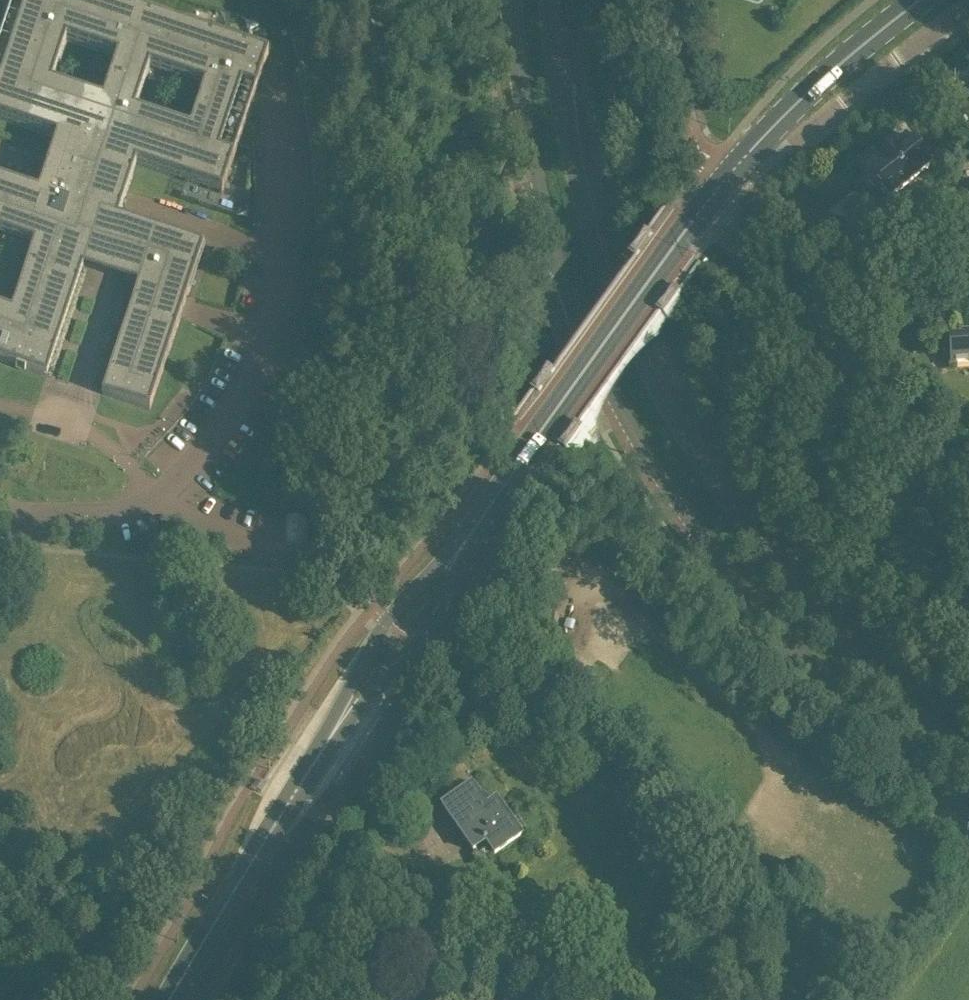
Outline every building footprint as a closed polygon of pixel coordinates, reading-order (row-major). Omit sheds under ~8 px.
[(268,54),(105,0),(14,0),(10,9),(22,13),(0,79),(0,120),(56,138),(53,149),(38,193),(0,181),(0,360),(46,376),(83,267),(137,286),(101,394),(149,410),(203,248),(117,220),(136,165),(221,194),(268,54)] [(868,176),(869,177),(867,181),(873,187),(876,186),(886,199),(930,164),(906,135),(877,158),(882,164),(868,176)] [(948,335),(950,364),(968,362),(968,333),(948,335)] [(548,356),(529,381),(535,387),(537,388),(556,362),(553,360),(548,356)] [(585,419),(583,416),(564,441),(569,444),(572,447),(590,422),(585,419)] [(286,516),(286,518),(286,545),(307,545),(307,516),(286,516)] [(470,786),(456,796),(441,806),(472,852),(485,844),(494,856),(520,838),(495,801),(485,808),(470,786)]
